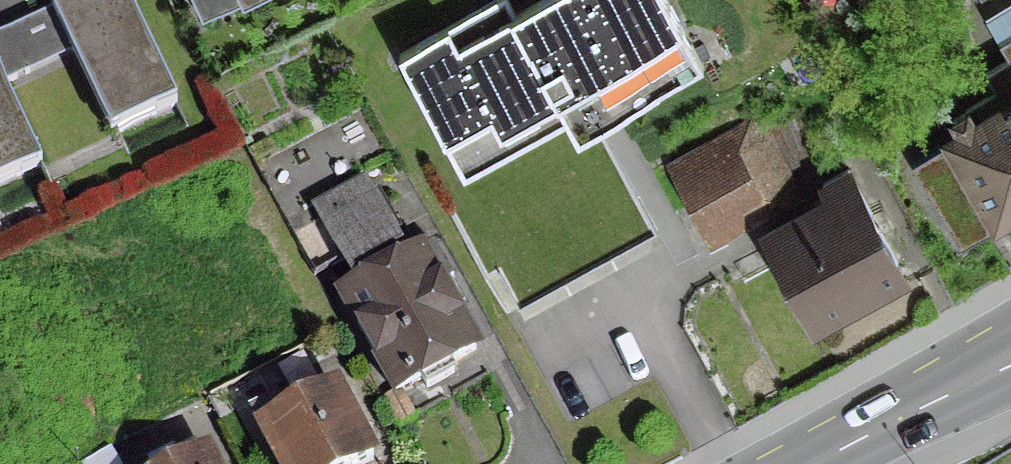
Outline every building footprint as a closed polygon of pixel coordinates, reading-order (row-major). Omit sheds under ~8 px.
[(172,106),(122,0),(72,0),(0,34),(0,86),(67,54),(106,137),(172,106)] [(194,15),(226,0),(187,0),(194,15)] [(402,66),(466,185),(451,193),(526,324),(665,245),(598,135),(697,77),(652,0),(574,0),(515,32),(505,14),(402,66)] [(910,162),(957,239),(1010,207),(1010,36),(995,46),(1004,61),(980,75),(991,93),(947,119),(956,134),(910,162)] [(37,166),(0,88),(0,183),(37,166)] [(794,111),(771,121),(792,166),(822,152),(813,125),(794,111)] [(750,121),(665,167),(696,226),(779,183),(750,121)] [(353,270),(330,284),(391,394),(417,380),(422,389),(448,374),(443,365),(486,341),(426,229),(406,240),(366,169),(311,201),(353,270)] [(826,200),(761,235),(807,319),(896,271),(843,171),(817,185),(826,200)] [(252,416),(275,463),(367,463),(371,462),(331,379),(252,416)] [(182,463),(210,463),(205,453),(182,463)]
